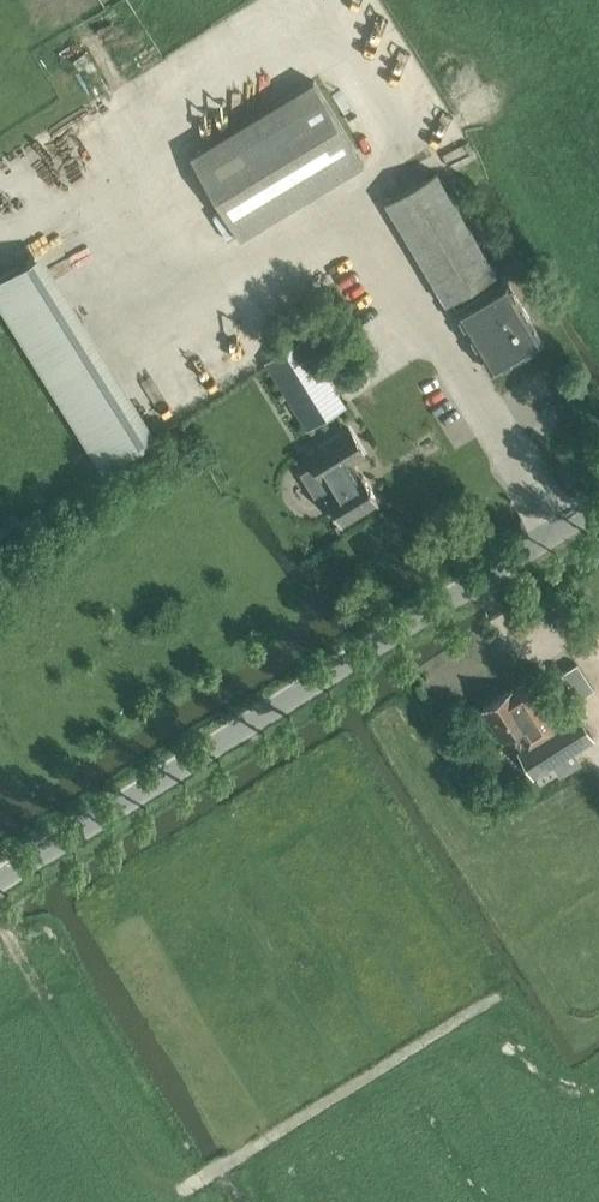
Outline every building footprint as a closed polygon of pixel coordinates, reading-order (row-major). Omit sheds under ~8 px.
[(365,162),(314,80),(190,155),(240,237),(365,162)] [(438,171),(387,201),(447,302),(497,272),(438,171)] [(0,278),(0,300),(104,470),(145,445),(31,259),(0,278)] [(456,310),(493,372),(544,342),(508,280),(456,310)] [(347,406),(306,339),(268,361),(309,429),(347,406)] [(318,467),(308,474),(323,500),(327,497),(343,523),(379,500),(364,474),(361,476),(353,462),(355,460),(366,454),(351,428),(310,453),(318,467)] [(559,700),(573,691),(566,681),(553,689),(559,700)] [(512,688),(482,707),(504,741),(512,735),(521,749),(518,751),(534,777),(595,739),(578,713),(542,735),(530,717),(542,709),(525,682),(513,690),(512,688)]
